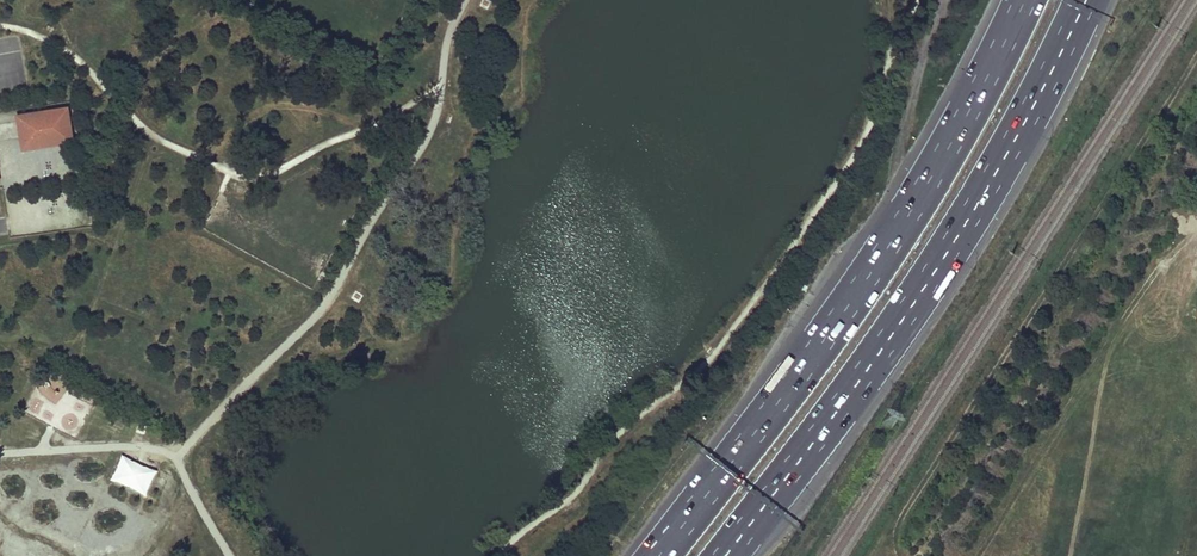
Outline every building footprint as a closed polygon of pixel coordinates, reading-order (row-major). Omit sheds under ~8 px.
[(72,144),(66,107),(13,116),(19,152),(72,144)]
